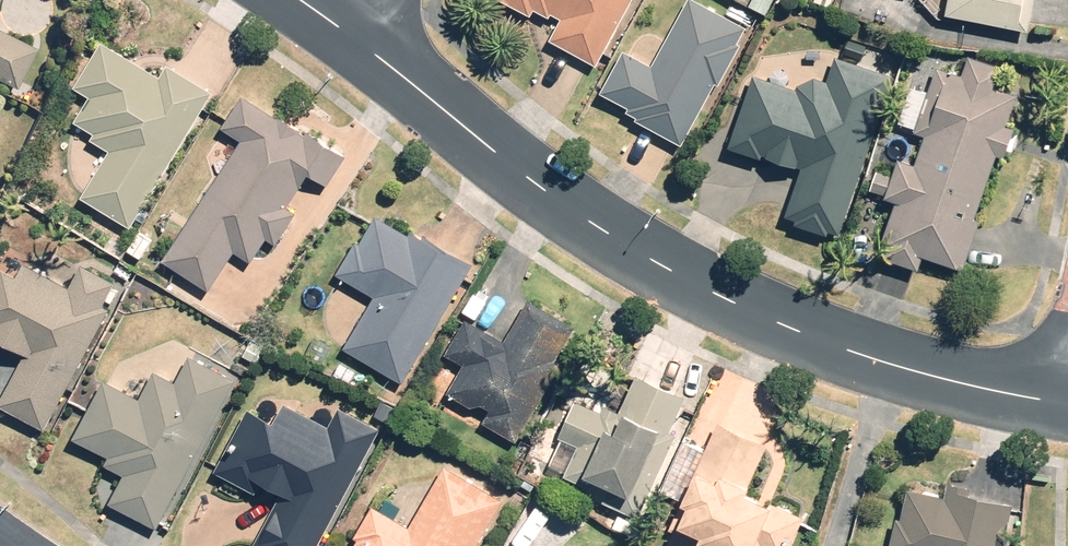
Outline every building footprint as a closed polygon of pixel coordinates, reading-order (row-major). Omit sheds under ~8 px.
[(677,150),(710,86),(715,89),(737,48),(731,45),(740,29),(685,0),(682,0),(646,69),(616,53),(594,96),(625,112),(621,120),(677,150)] [(743,11),(762,20),(772,0),(749,0),(743,11)] [(1026,40),(1033,0),(945,0),(941,25),(1026,40)] [(22,84),(40,46),(0,27),(0,74),(22,84)] [(86,195),(136,224),(214,89),(170,64),(164,73),(108,41),(80,90),(93,97),(80,121),(97,131),(94,136),(113,148),(86,195)] [(828,58),(821,78),(789,92),(746,77),(721,149),(795,174),(779,220),(834,239),(890,79),(828,58)] [(878,249),(961,274),(976,225),(969,223),(988,159),(1000,162),(1011,126),(1006,124),(1014,97),(992,90),(998,68),(965,58),(959,81),(938,75),(909,169),(893,164),(882,203),(891,205),(878,249)] [(227,124),(246,135),(174,261),(214,284),(232,253),(252,264),(268,235),(279,241),(297,210),(292,206),(311,172),(335,185),(354,151),(246,90),(227,124)] [(408,383),(478,261),(420,228),(416,236),(379,214),(343,278),(379,299),(350,350),(408,383)] [(50,426),(118,310),(108,304),(122,281),(86,260),(71,284),(28,259),(22,269),(1,257),(0,258),(0,332),(30,349),(1,397),(50,426)] [(514,337),(473,315),(451,350),(469,361),(467,363),(466,364),(465,365),(463,367),(462,368),(461,370),(460,372),(460,373),(459,375),(459,377),(459,379),(459,381),(459,383),(459,384),(459,386),(460,388),(461,390),(461,392),(462,393),(463,395),(465,396),(466,398),(467,399),(469,400),(470,401),(472,402),(474,402),(476,403),(477,404),(479,404),(481,404),(483,404),(485,404),(487,403),(489,403),(496,407),(489,421),(523,439),(565,359),(560,357),(576,326),(533,303),(514,337)] [(163,527),(239,376),(194,354),(181,381),(157,369),(144,393),(111,377),(82,436),(117,454),(112,463),(132,473),(116,503),(163,527)] [(641,517),(682,439),(671,433),(691,395),(645,371),(622,414),(583,394),(564,431),(574,436),(573,438),(572,440),(571,441),(570,443),(569,445),(568,446),(568,448),(567,450),(567,452),(567,454),(567,456),(567,458),(568,459),(568,461),(569,463),(569,465),(570,466),(571,468),(572,470),(574,471),(575,473),(576,474),(578,475),(579,476),(581,477),(583,478),(584,478),(586,479),(588,480),(590,480),(592,480),(594,480),(596,480),(598,480),(599,479),(615,486),(608,501),(641,517)] [(385,428),(344,406),(333,426),(292,404),(284,420),(258,406),(224,470),(262,490),(268,478),(288,488),(257,545),(322,545),(385,428)] [(727,420),(678,528),(718,545),(791,545),(803,519),(780,509),(785,499),(758,487),(760,481),(754,478),(772,441),(727,420)] [(504,502),(449,471),(418,527),(381,506),(359,545),(479,545),(504,502)] [(1021,494),(963,481),(960,495),(908,483),(894,545),(1010,545),(1021,494)]
